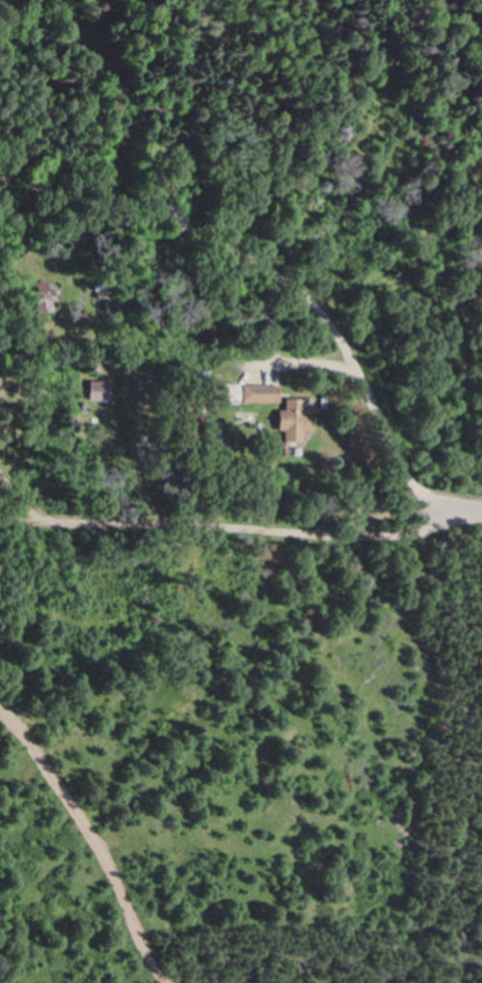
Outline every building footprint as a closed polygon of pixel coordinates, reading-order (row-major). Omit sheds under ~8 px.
[(37,284),(41,306),(50,304),(47,283),(37,284)] [(216,376),(216,396),(233,396),(234,377),(216,376)] [(237,378),(237,395),(273,395),(274,379),(237,378)] [(279,402),(279,386),(243,386),(243,402),(279,402)] [(272,404),(273,424),(278,424),(279,437),(296,436),(296,426),(307,425),(307,404),(299,404),(299,392),(280,392),(280,404),(272,404)]
